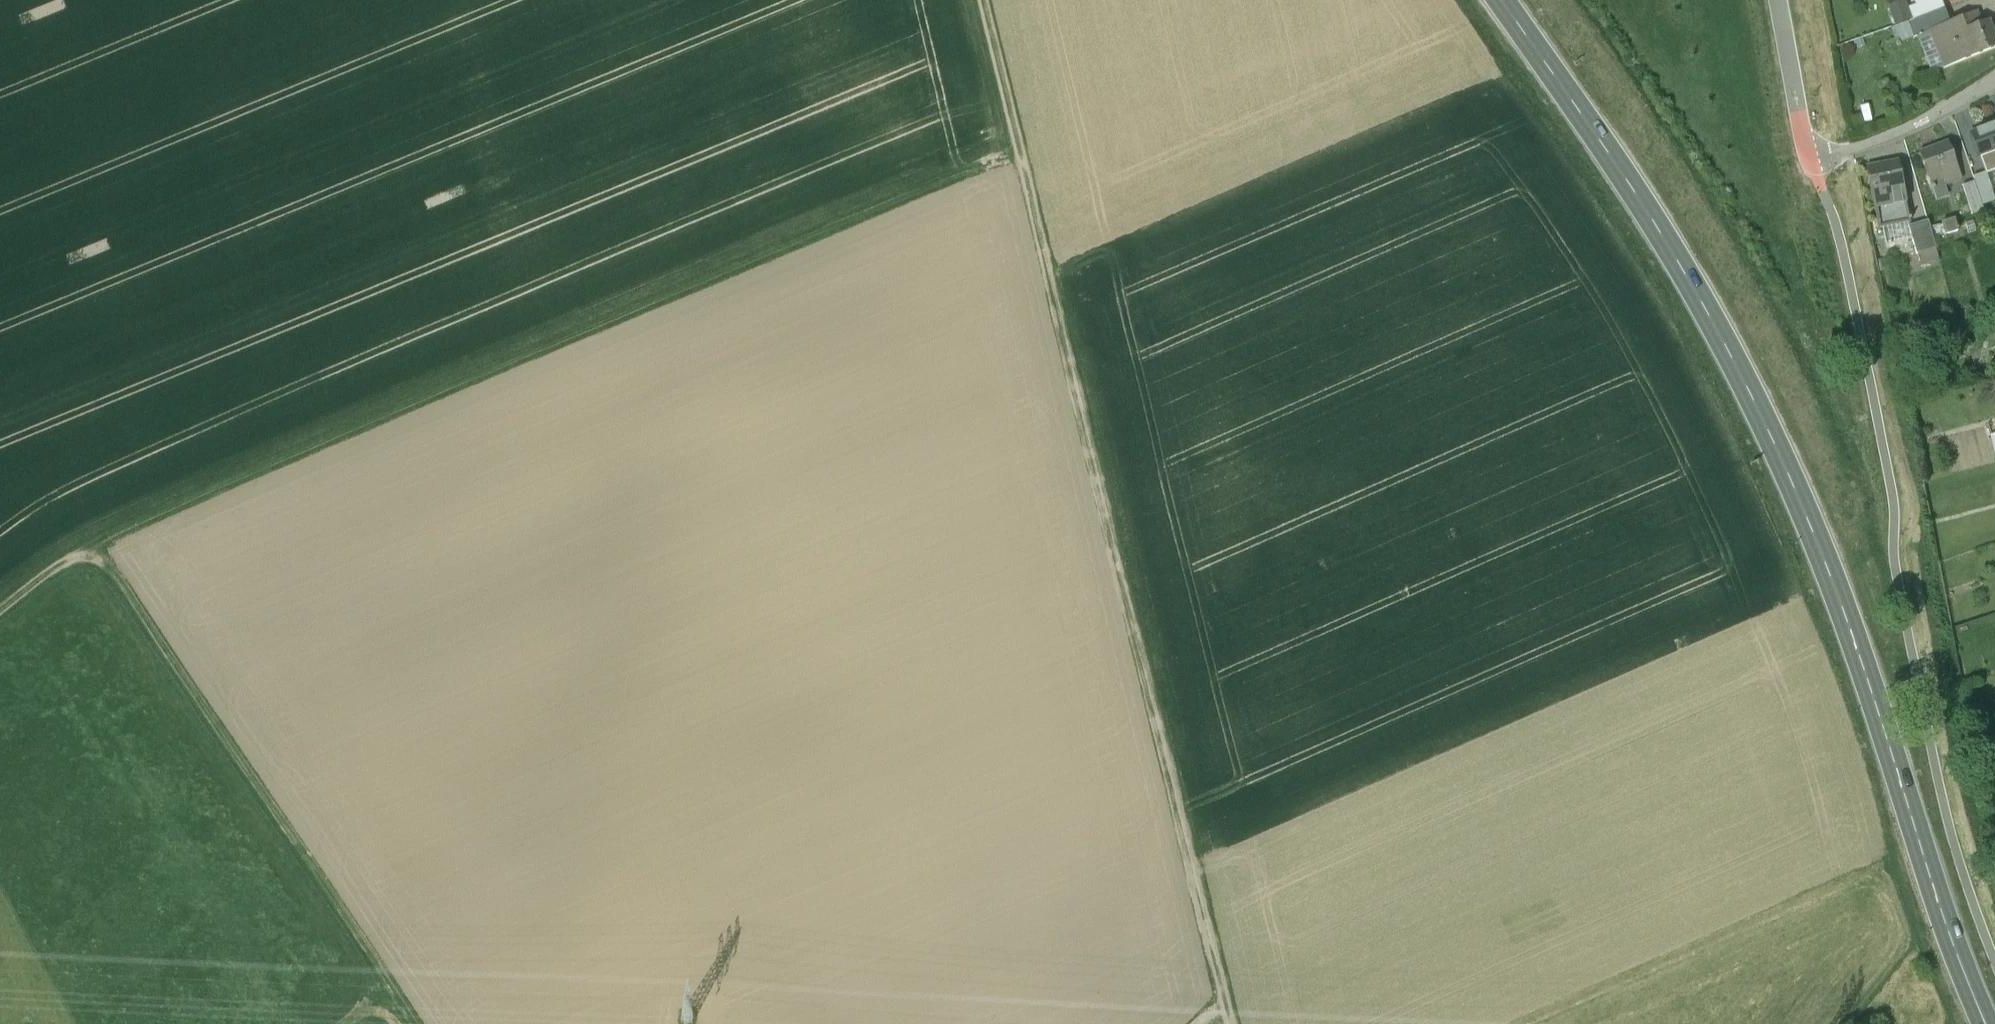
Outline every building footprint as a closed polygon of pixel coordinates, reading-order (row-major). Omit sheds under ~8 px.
[(1972,14),(1948,24),(1953,37),(1966,32),(1965,31),(1977,26),(1972,14)] [(1965,31),(1966,32),(1975,55),(1994,47),(1994,37),(1989,21),(1977,26),(1965,31)] [(1969,134),(1978,158),(1994,152),(1994,125),(1969,134)] [(1947,142),(1918,153),(1926,177),(1944,171),(1955,167),(1947,142)] [(1978,158),(1981,168),(1994,163),(1994,152),(1978,158)] [(1896,161),(1865,167),(1877,229),(1908,223),(1896,161)] [(1944,171),(1926,177),(1930,187),(1947,181),(1944,171)] [(1973,182),(1961,185),(1971,214),(1982,210),(1973,182)] [(1927,221),(1907,227),(1915,254),(1935,248),(1927,221)]
